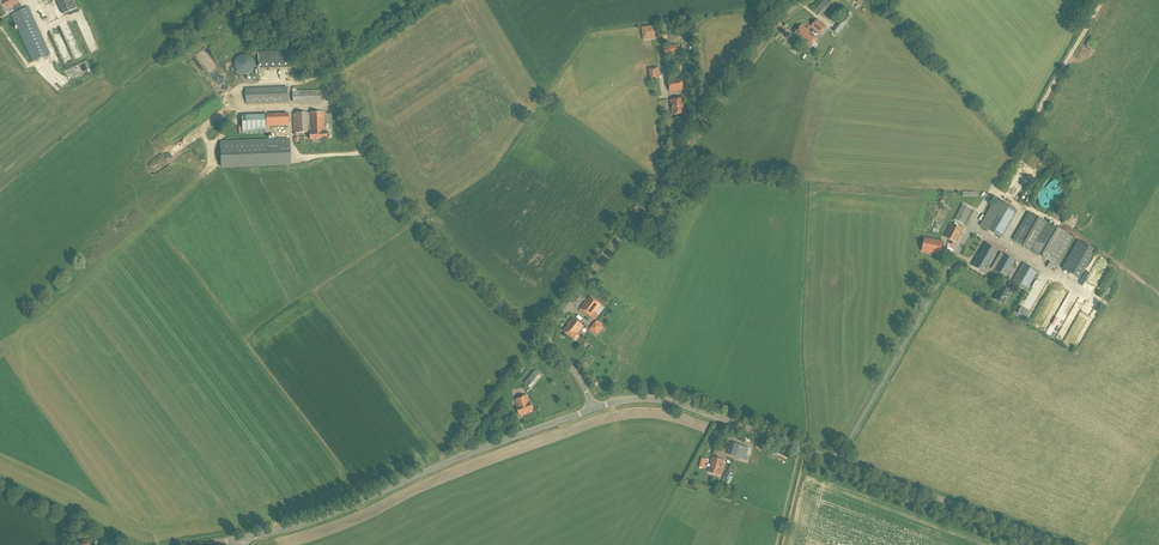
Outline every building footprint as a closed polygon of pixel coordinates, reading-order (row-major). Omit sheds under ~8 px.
[(20,4),(19,0),(0,0),(0,13),(2,17),(10,12),(14,10),(13,8),(14,7),(16,12),(10,14),(32,62),(50,53),(28,6),(22,9),(20,4)] [(76,8),(73,0),(57,0),(63,14),(76,8)] [(826,1),(825,0),(815,9),(820,15),(830,6),(829,5),(831,3),(828,0),(826,0),(826,1)] [(839,7),(837,12),(838,13),(838,14),(841,16),(842,14),(843,15),(847,8),(844,7),(844,9),(840,7),(840,8),(839,7)] [(820,34),(826,27),(817,19),(810,27),(820,34)] [(657,38),(655,25),(641,27),(643,40),(657,38)] [(801,25),(794,34),(810,46),(817,38),(816,38),(818,35),(812,30),(810,33),(801,25)] [(665,56),(678,54),(677,45),(663,48),(665,56)] [(260,54),(261,70),(291,69),(291,53),(260,54)] [(244,74),(246,74),(248,73),(250,72),(252,70),(253,68),(253,65),(253,63),(253,61),(252,59),(249,57),(247,56),(245,55),(242,55),(239,56),(237,57),(236,59),(235,61),(234,64),(234,65),(235,68),(235,70),(237,72),(239,73),(241,74),(244,74)] [(651,79),(658,78),(657,67),(649,68),(651,79)] [(669,92),(684,90),(682,78),(668,80),(669,92)] [(245,104),(288,102),(287,87),(245,88),(245,104)] [(292,102),(320,101),(320,90),(292,91),(292,102)] [(673,114),(684,112),(682,99),(671,101),(673,114)] [(325,132),(324,112),(293,113),(293,133),(309,132),(309,140),(327,139),(326,131),(325,132)] [(266,126),(288,125),(288,113),(265,114),(266,126)] [(242,133),(265,132),(264,114),(241,115),(242,133)] [(221,167),(290,165),(289,139),(220,142),(221,167)] [(964,225),(966,219),(972,209),(962,204),(954,220),(964,225)] [(1005,237),(1018,210),(1010,205),(996,232),(1005,237)] [(1055,272),(1059,265),(1057,264),(1072,237),(1043,220),(1028,211),(1012,239),(1027,248),(1050,261),(1047,267),(1055,272)] [(956,243),(962,229),(951,223),(944,237),(956,243)] [(940,255),(943,241),(924,238),(922,251),(940,255)] [(1078,278),(1095,250),(1078,240),(1061,268),(1078,278)] [(1015,268),(1012,267),(1015,261),(985,244),(972,266),(985,273),(988,267),(1006,278),(1007,276),(1010,278),(1015,268)] [(1027,289),(1038,271),(1023,263),(1013,281),(1027,289)] [(1007,298),(1011,291),(1001,285),(997,292),(998,292),(994,299),(1003,304),(1007,297),(1007,298)] [(605,300),(608,296),(596,287),(593,291),(605,300)] [(595,320),(598,315),(604,308),(601,305),(590,296),(580,308),(595,320)] [(1034,310),(1038,301),(1030,297),(1026,307),(1034,310)] [(575,341),(579,336),(577,334),(583,326),(573,318),(562,331),(575,341)] [(591,330),(599,336),(606,327),(599,320),(591,330)] [(530,388),(536,381),(540,376),(534,371),(524,383),(530,388)] [(529,403),(527,395),(514,400),(517,408),(516,408),(519,415),(533,410),(530,402),(529,403)] [(740,458),(744,446),(730,442),(726,454),(740,458)] [(720,476),(725,461),(712,457),(708,472),(720,476)]
